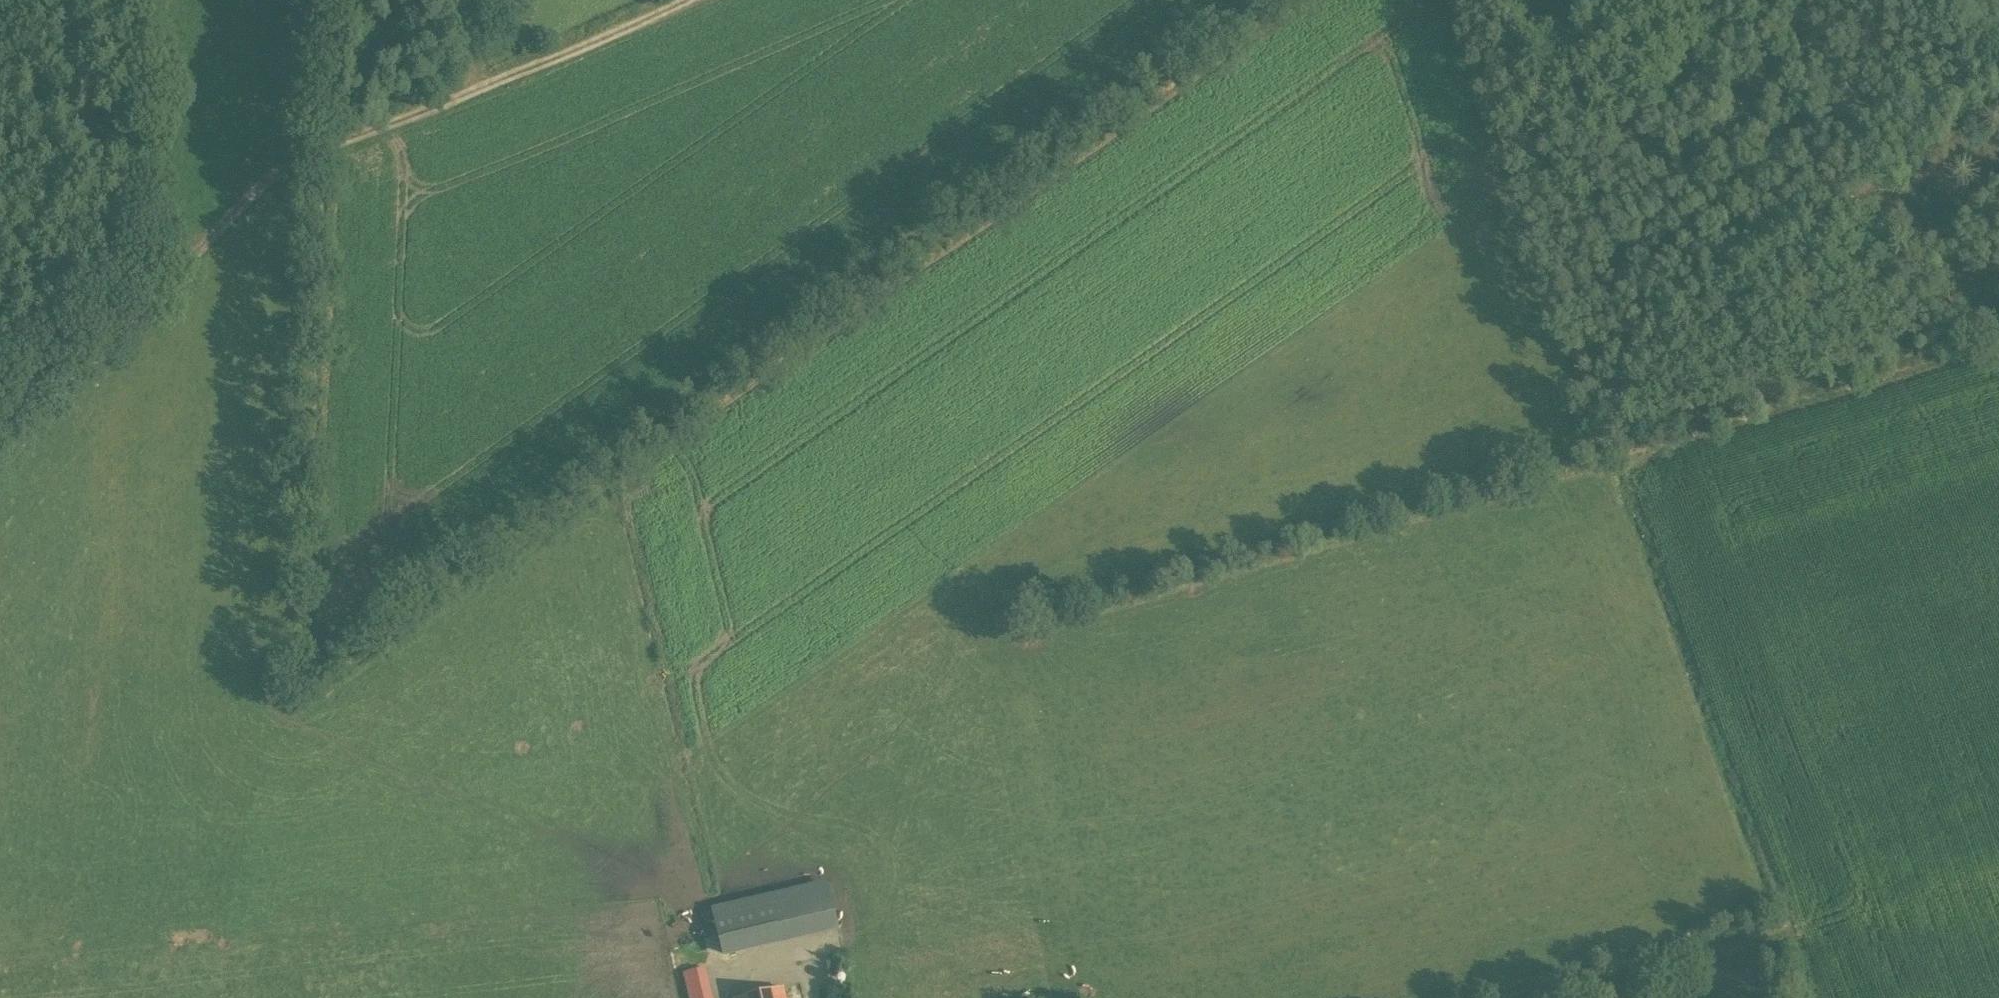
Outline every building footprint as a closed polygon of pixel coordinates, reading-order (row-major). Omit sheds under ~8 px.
[(825,878),(708,906),(720,954),(836,926),(825,878)] [(684,972),(690,997),(711,997),(704,967),(684,972)] [(782,987),(735,997),(785,997),(782,987)]
